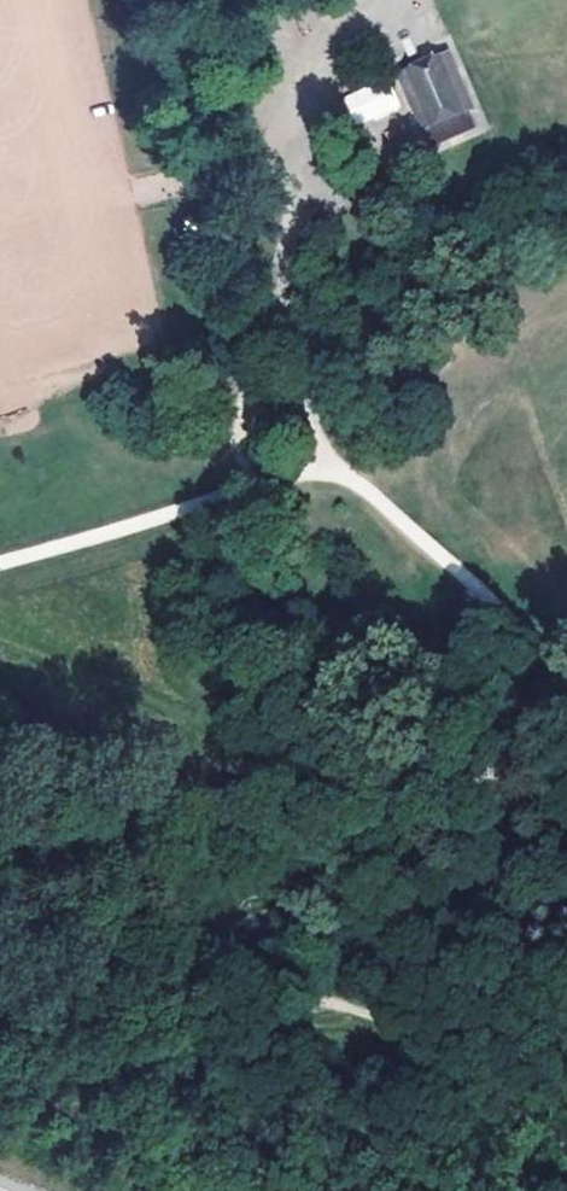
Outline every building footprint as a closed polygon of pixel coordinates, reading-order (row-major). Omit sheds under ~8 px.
[(467,107),(444,53),(396,73),(408,100),(419,127),(423,125),(464,108),(467,107)] [(471,123),(464,108),(423,125),(424,127),(429,140),(471,123)]
